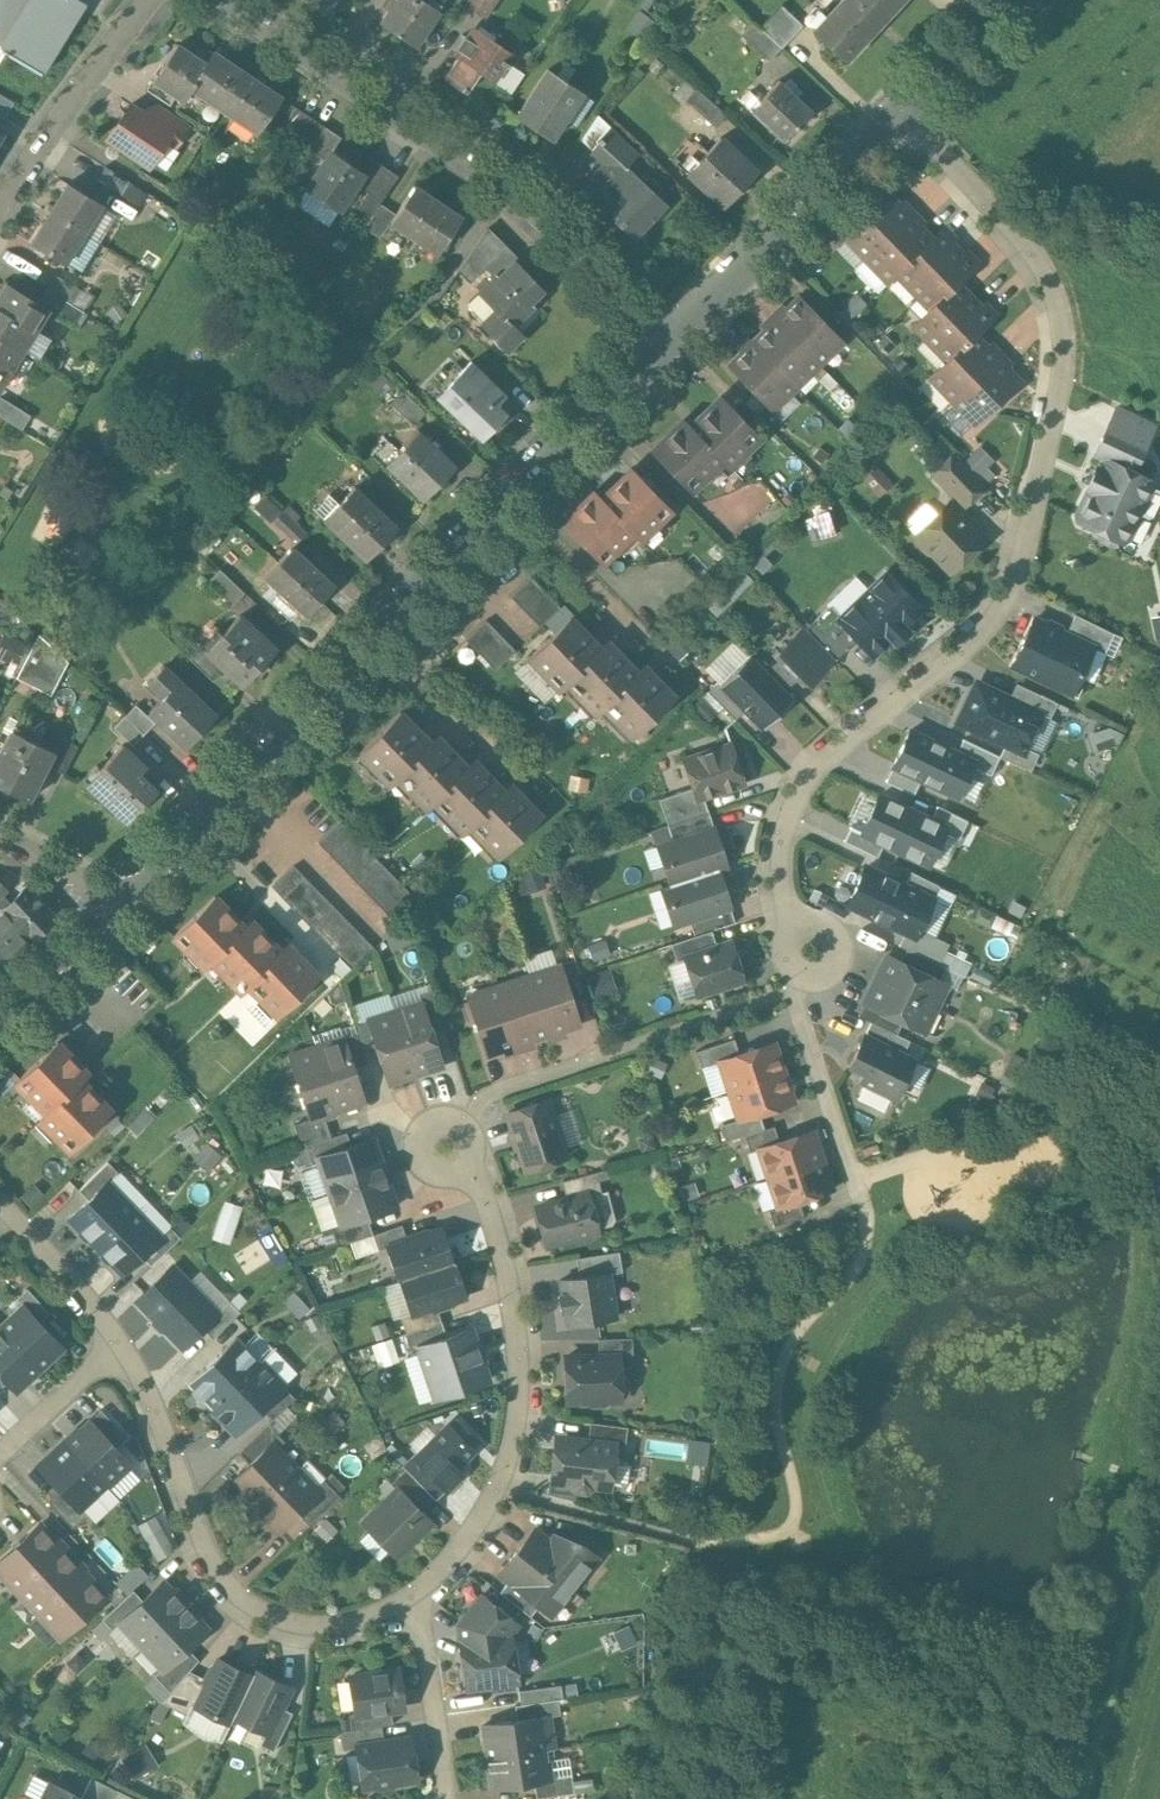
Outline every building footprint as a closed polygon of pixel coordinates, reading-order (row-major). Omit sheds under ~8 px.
[(5,52),(41,74),(80,9),(64,0),(0,0),(0,60),(5,52)] [(328,8),(333,0),(316,0),(328,8)] [(381,21),(415,43),(438,8),(426,0),(389,0),(385,6),(389,8),(381,21)] [(467,2),(486,15),(496,0),(468,0),(467,2)] [(652,0),(634,0),(646,10),(654,1),(652,0)] [(813,30),(845,60),(880,23),(855,0),(842,0),(813,30)] [(880,23),(902,0),(855,0),(880,23)] [(804,25),(783,5),(762,29),(782,48),(804,25)] [(762,29),(754,22),(742,34),(770,61),(782,48),(762,29)] [(478,28),(446,76),(468,90),(481,70),(494,78),(506,61),(509,63),(511,61),(507,58),(512,51),(478,28)] [(191,88),(205,62),(177,44),(153,80),(183,100),(191,88)] [(205,62),(191,88),(228,113),(252,76),(213,50),(205,62)] [(584,91),(549,67),(518,113),(552,137),(584,91)] [(281,96),(252,76),(228,113),(257,132),(281,96)] [(814,110),(780,78),(751,109),(782,138),(796,123),(799,126),(814,110)] [(728,116),(707,96),(695,108),(716,128),(728,116)] [(130,104),(107,138),(127,152),(128,151),(149,165),(167,138),(172,132),(151,118),(130,104)] [(189,124),(160,105),(151,118),(172,132),(167,138),(176,144),(189,124)] [(325,127),(296,107),(281,129),(310,149),(325,127)] [(616,128),(598,112),(582,138),(595,150),(616,128)] [(341,137),(325,127),(310,149),(325,159),(331,150),(332,151),(341,137)] [(646,183),(625,163),(638,150),(616,128),(595,150),(607,160),(584,184),(622,219),(619,223),(622,225),(623,224),(635,235),(665,203),(645,184),(646,183)] [(721,136),(688,171),(724,205),(757,170),(721,136)] [(332,151),(331,150),(325,159),(306,188),(338,210),(356,184),(363,172),(362,172),(332,151)] [(372,158),(362,172),(363,172),(356,184),(368,193),(358,206),(372,215),(380,203),(398,175),(372,158)] [(130,181),(107,167),(98,182),(121,196),(130,181)] [(101,206),(66,185),(49,212),(84,234),(101,206)] [(461,216),(415,186),(396,214),(390,222),(429,248),(437,236),(444,241),(461,216)] [(887,192),(843,235),(865,258),(893,231),(883,221),(899,205),(887,192)] [(899,205),(883,221),(893,231),(913,212),(903,202),(899,205)] [(396,214),(380,203),(372,215),(364,227),(380,237),(390,222),(396,214)] [(84,234),(49,212),(30,244),(65,265),(84,234)] [(913,212),(893,231),(903,242),(920,226),(923,223),(913,212)] [(893,231),(865,258),(888,282),(897,274),(896,273),(924,247),(932,239),(931,238),(920,226),(903,242),(893,231)] [(943,227),(931,238),(932,239),(924,247),(934,257),(950,241),(954,238),(943,227)] [(517,259),(487,228),(459,271),(469,282),(485,266),(495,276),(496,274),(498,276),(515,260),(516,261),(517,259)] [(934,257),(924,247),(896,273),(897,274),(919,297),(963,254),(962,254),(950,241),(934,257)] [(963,254),(919,297),(930,309),(913,325),(924,337),(969,294),(957,282),(977,263),(966,250),(962,254),(963,254)] [(515,260),(498,276),(496,274),(495,276),(480,290),(491,302),(490,302),(496,309),(481,323),(507,350),(523,334),(514,326),(508,320),(542,287),(516,261),(515,260)] [(80,292),(56,277),(48,290),(73,304),(80,292)] [(6,283),(0,293),(0,338),(22,352),(48,310),(48,309),(40,303),(6,283)] [(73,304),(48,290),(40,303),(48,309),(48,310),(75,326),(84,311),(73,304)] [(969,294),(924,337),(946,360),(947,360),(974,334),(975,335),(995,315),(985,304),(981,307),(969,294)] [(843,341),(799,297),(786,309),(803,326),(792,336),(819,364),(843,341)] [(786,309),(783,306),(773,316),(792,336),(803,326),(786,309)] [(792,336),(773,316),(762,326),(766,329),(782,346),(792,336)] [(782,346),(766,329),(753,342),(769,359),(796,387),(819,364),(792,336),(782,346)] [(974,334),(947,360),(946,360),(930,376),(953,400),(980,373),(970,363),(987,347),(975,335),(974,334)] [(0,338),(0,387),(22,352),(0,338)] [(769,359),(753,342),(750,338),(739,349),(742,352),(758,369),(769,359)] [(987,347),(970,363),(980,373),(1000,354),(990,344),(987,347)] [(796,387),(769,359),(758,369),(742,352),(729,365),(772,409),(796,387)] [(1000,354),(980,373),(990,384),(1007,368),(1010,365),(1000,354)] [(505,391),(472,360),(438,396),(481,436),(505,410),(495,401),(505,391)] [(980,373),(953,400),(975,424),(1019,381),(1007,368),(990,384),(980,373)] [(426,412),(403,390),(391,403),(413,425),(426,412)] [(1,396),(0,397),(0,417),(22,430),(31,415),(1,396)] [(720,396),(689,426),(683,419),(652,449),(692,490),(722,460),(729,467),(760,437),(720,396)] [(1146,442),(1108,424),(1094,453),(1109,460),(1133,471),(1133,470),(1146,442)] [(418,430),(387,462),(424,497),(454,465),(440,452),(441,451),(418,430)] [(984,485),(955,454),(934,474),(964,504),(984,485)] [(1109,460),(1103,462),(1099,470),(1093,473),(1088,484),(1090,489),(1078,515),(1081,522),(1099,530),(1098,533),(1100,539),(1109,543),(1115,541),(1116,539),(1118,540),(1125,537),(1136,514),(1147,519),(1152,517),(1153,517),(1152,516),(1159,500),(1159,489),(1150,484),(1150,483),(1148,477),(1133,470),(1133,471),(1109,460)] [(631,468),(601,498),(594,491),(563,521),(603,562),(633,532),(640,539),(671,509),(631,468)] [(396,526),(355,487),(339,504),(329,494),(315,509),(325,519),(324,519),(365,558),(396,526)] [(949,502),(916,534),(918,537),(918,543),(926,551),(933,551),(951,570),(984,538),(949,502)] [(306,532),(282,510),(272,521),(296,543),(306,532)] [(332,585),(291,546),(264,574),(305,613),(332,585)] [(246,594),(222,570),(209,584),(233,607),(246,594)] [(839,617),(839,618),(857,638),(873,654),(921,608),(887,572),(839,617)] [(561,607),(531,576),(510,596),(540,627),(561,607)] [(839,617),(828,606),(806,628),(836,659),(857,638),(839,618),(839,617)] [(1113,632),(1075,613),(1066,632),(1094,646),(1093,647),(1104,652),(1113,632)] [(274,649),(239,615),(206,650),(224,668),(241,684),(274,649)] [(570,617),(529,657),(560,688),(567,682),(566,681),(600,648),(570,617)] [(1066,632),(1034,617),(1011,664),(1066,690),(1075,673),(1080,675),(1093,647),(1094,646),(1066,632)] [(516,650),(486,619),(466,639),(496,670),(516,650)] [(806,628),(802,625),(772,654),(778,660),(795,678),(801,684),(813,673),(817,677),(836,659),(806,628)] [(32,641),(3,632),(0,643),(0,660),(24,667),(32,641)] [(53,693),(72,653),(37,637),(18,677),(53,693)] [(722,682),(749,653),(734,638),(706,667),(722,682)] [(600,648),(566,681),(567,682),(597,712),(603,706),(603,705),(637,672),(637,671),(607,641),(600,648)] [(206,650),(200,645),(189,657),(212,680),(224,668),(206,650)] [(767,671),(751,653),(721,682),(720,684),(745,709),(764,729),(795,699),(785,688),(767,671)] [(795,678),(778,660),(767,671),(785,688),(795,678)] [(215,713),(163,664),(147,681),(163,696),(149,711),(185,745),(215,713)] [(643,665),(637,671),(637,672),(603,705),(603,706),(633,736),(673,696),(643,665)] [(745,709),(720,684),(721,682),(719,680),(708,691),(735,719),(745,709)] [(1034,709),(978,683),(977,682),(958,721),(1006,743),(1023,751),(1025,747),(1041,713),(1034,709)] [(1054,701),(1041,695),(1034,709),(1041,713),(1047,716),(1054,701)] [(155,722),(136,704),(125,715),(145,733),(155,722)] [(430,742),(401,712),(360,752),(390,783),(397,777),(397,776),(431,743),(430,742)] [(134,744),(145,733),(125,715),(115,726),(134,744)] [(909,727),(890,767),(892,768),(885,781),(914,795),(920,782),(958,800),(974,767),(991,775),(999,756),(962,739),(957,749),(909,727)] [(13,728),(0,753),(0,784),(28,799),(46,764),(53,749),(13,728)] [(79,743),(61,734),(53,749),(46,764),(64,773),(79,743)] [(467,767),(437,736),(430,742),(431,743),(397,776),(397,777),(427,807),(433,801),(433,800),(467,767)] [(85,784),(125,823),(158,788),(141,772),(148,766),(124,743),(85,784)] [(1036,752),(1025,747),(1023,751),(1006,743),(999,756),(1027,770),(1036,752)] [(731,744),(684,759),(696,798),(744,783),(731,744)] [(473,760),(467,767),(433,800),(433,801),(463,831),(470,825),(469,824),(504,791),(503,790),(473,760)] [(540,815),(510,784),(503,790),(504,791),(469,824),(470,825),(499,855),(540,815)] [(932,815),(878,791),(861,829),(851,825),(844,841),(878,856),(882,846),(930,868),(945,833),(959,839),(967,820),(936,806),(932,815)] [(709,812),(668,825),(657,828),(663,845),(714,828),(709,812)] [(420,902),(340,821),(318,842),(398,924),(420,902)] [(714,828),(663,845),(669,863),(664,864),(670,884),(717,868),(726,865),(714,828)] [(374,947),(294,865),(272,887),(338,955),(349,967),(352,969),(374,947)] [(904,885),(866,866),(850,900),(847,905),(850,906),(905,932),(914,937),(918,928),(933,898),(904,885)] [(670,884),(661,887),(668,906),(672,904),(678,923),(689,919),(730,906),(717,868),(670,884)] [(939,885),(911,872),(904,885),(933,898),(939,885)] [(4,911),(11,904),(3,895),(7,892),(0,884),(0,907),(4,911)] [(11,904),(4,911),(31,940),(54,918),(28,889),(11,904)] [(251,920),(245,927),(215,896),(174,936),(204,966),(211,960),(241,991),(248,985),(247,984),(281,951),(281,950),(251,920)] [(730,906),(689,919),(695,936),(712,930),(735,922),(730,906)] [(4,965),(31,940),(4,911),(0,914),(0,961),(4,965)] [(946,942),(918,928),(914,937),(905,932),(899,945),(906,948),(936,962),(946,942)] [(695,936),(671,943),(677,961),(686,958),(685,956),(717,946),(712,930),(695,936)] [(717,946),(685,956),(686,958),(697,994),(742,979),(730,942),(717,946)] [(318,975),(288,944),(281,950),(281,951),(247,984),(248,985),(258,995),(246,1007),(265,1026),(318,975)] [(936,962),(906,948),(900,961),(939,980),(945,967),(943,966),(936,962)] [(349,967),(338,955),(328,964),(339,976),(349,967)] [(900,961),(887,955),(875,978),(936,1006),(947,983),(939,980),(900,961)] [(966,966),(947,957),(943,966),(945,967),(962,975),(966,966)] [(580,1024),(560,965),(529,975),(549,1034),(548,1034),(550,1039),(564,1034),(563,1029),(580,1024)] [(549,1034),(529,975),(498,986),(519,1049),(533,1044),(532,1040),(548,1034),(549,1034)] [(936,1006),(875,978),(864,1002),(903,1020),(924,1030),(936,1006)] [(498,986),(467,996),(487,1055),(504,1049),(506,1054),(519,1049),(498,986)] [(445,1027),(432,988),(418,993),(422,1002),(432,1031),(445,1027)] [(422,1002),(395,1011),(416,1074),(443,1065),(432,1031),(422,1002)] [(903,1020),(864,1002),(858,1015),(871,1021),(897,1033),(903,1020)] [(395,1011),(368,1020),(378,1049),(389,1083),(416,1074),(395,1011)] [(378,1049),(368,1020),(354,1024),(357,1033),(364,1054),(378,1049)] [(897,1033),(871,1021),(864,1034),(903,1053),(910,1039),(897,1033)] [(357,1033),(344,1038),(353,1067),(367,1063),(364,1054),(357,1033)] [(903,1053),(864,1034),(850,1064),(865,1072),(861,1081),(865,1083),(891,1095),(895,1097),(914,1058),(903,1053)] [(344,1038),(317,1047),(337,1110),(364,1101),(353,1067),(344,1038)] [(734,1038),(696,1051),(701,1067),(720,1061),(720,1060),(739,1053),(734,1038)] [(87,1072),(57,1042),(16,1081),(47,1112),(40,1118),(70,1149),(111,1109),(81,1079),(87,1072)] [(739,1053),(720,1060),(720,1061),(729,1089),(783,1072),(773,1042),(739,1053)] [(317,1047),(289,1056),(310,1119),(311,1119),(324,1114),(337,1110),(317,1047)] [(783,1072),(729,1089),(739,1118),(739,1119),(759,1112),(793,1101),(783,1072)] [(891,1095),(865,1083),(858,1098),(884,1110),(891,1095)] [(547,1099),(507,1113),(526,1169),(566,1156),(547,1099)] [(759,1112),(739,1119),(739,1118),(721,1124),(726,1141),(745,1134),(764,1128),(759,1112)] [(324,1114),(311,1119),(310,1119),(294,1124),(302,1146),(306,1145),(331,1137),(324,1114)] [(764,1128),(745,1134),(750,1150),(758,1148),(758,1147),(779,1141),(774,1125),(764,1128)] [(779,1141),(758,1147),(758,1148),(768,1177),(822,1159),(812,1130),(779,1141)] [(331,1137),(306,1145),(313,1165),(321,1163),(319,1157),(351,1146),(347,1132),(331,1137)] [(351,1146),(319,1157),(321,1163),(331,1193),(385,1175),(373,1138),(351,1146)] [(822,1159),(768,1177),(778,1206),(798,1199),(832,1188),(822,1159)] [(108,1161),(79,1189),(89,1200),(107,1182),(108,1182),(119,1172),(108,1161)] [(596,1172),(562,1181),(567,1199),(587,1194),(588,1195),(601,1191),(596,1172)] [(385,1175),(331,1193),(341,1223),(342,1224),(367,1216),(396,1206),(385,1175)] [(89,1200),(70,1218),(96,1246),(134,1209),(108,1182),(107,1182),(89,1200)] [(567,1199),(537,1207),(546,1244),(569,1238),(575,1241),(589,1237),(592,1232),(597,1230),(596,1226),(598,1225),(602,1219),(598,1206),(592,1202),(590,1203),(588,1195),(587,1194),(567,1199)] [(212,1235),(230,1242),(243,1204),(226,1198),(212,1235)] [(798,1199),(778,1206),(769,1209),(774,1225),(803,1215),(798,1199)] [(134,1209),(96,1246),(122,1273),(141,1255),(160,1236),(159,1236),(134,1209)] [(367,1216),(342,1224),(341,1223),(332,1226),(339,1245),(373,1234),(367,1216)] [(402,1224),(373,1234),(379,1250),(387,1247),(387,1246),(407,1239),(402,1224)] [(160,1236),(141,1255),(151,1265),(180,1237),(170,1226),(159,1236),(160,1236)] [(407,1239),(387,1246),(387,1247),(398,1281),(401,1280),(400,1279),(452,1262),(452,1261),(441,1228),(407,1239)] [(619,1251),(576,1258),(579,1276),(609,1272),(609,1273),(622,1271),(619,1251)] [(452,1262),(400,1279),(401,1280),(411,1313),(412,1313),(436,1305),(466,1295),(454,1261),(452,1261),(452,1262)] [(218,1312),(172,1265),(136,1300),(182,1347),(203,1328),(218,1313),(218,1312)] [(579,1276),(560,1280),(562,1293),(558,1294),(561,1311),(565,1310),(567,1324),(616,1316),(609,1273),(609,1272),(579,1276)] [(50,1312),(27,1288),(16,1298),(23,1305),(39,1322),(50,1312)] [(229,1301),(218,1312),(218,1313),(203,1328),(213,1338),(240,1311),(229,1301)] [(39,1322),(23,1305),(1,1327),(40,1368),(62,1347),(39,1322)] [(406,1332),(441,1321),(436,1305),(412,1313),(411,1313),(401,1316),(406,1332)] [(406,1332),(402,1334),(409,1356),(421,1352),(418,1345),(447,1336),(441,1321),(406,1332)] [(15,1391),(40,1368),(1,1327),(0,1327),(0,1374),(15,1391)] [(447,1336),(418,1345),(421,1352),(436,1398),(488,1380),(470,1328),(447,1336)] [(236,1336),(188,1383),(213,1408),(260,1362),(236,1336)] [(391,1336),(371,1344),(379,1365),(399,1358),(391,1336)] [(632,1337),(598,1338),(598,1355),(619,1354),(619,1356),(633,1355),(632,1337)] [(598,1355),(566,1356),(567,1401),(587,1400),(592,1405),(604,1405),(609,1400),(622,1399),(629,1392),(628,1379),(621,1372),(619,1372),(619,1356),(619,1354),(598,1355)] [(260,1362),(213,1408),(236,1432),(261,1407),(283,1386),(260,1362)] [(283,1386),(261,1407),(273,1419),(295,1398),(283,1386)] [(127,1436),(101,1409),(88,1421),(89,1423),(91,1422),(115,1448),(127,1436)] [(459,1421),(452,1428),(449,1425),(415,1458),(446,1489),(462,1473),(456,1466),(473,1449),(470,1446),(477,1439),(459,1421)] [(115,1448),(91,1422),(89,1423),(79,1433),(77,1431),(66,1441),(107,1484),(129,1463),(115,1448)] [(628,1426),(590,1422),(588,1440),(614,1444),(614,1446),(625,1447),(628,1426)] [(268,1424),(238,1452),(250,1464),(273,1442),(278,1447),(284,1441),(268,1424)] [(415,1429),(388,1436),(392,1450),(419,1442),(415,1429)] [(588,1440),(557,1437),(552,1480),(571,1482),(576,1489),(585,1490),(592,1484),(609,1486),(614,1446),(614,1444),(588,1440)] [(107,1484),(66,1441),(40,1465),(57,1483),(81,1509),(82,1508),(107,1484)] [(250,1464),(231,1482),(256,1508),(297,1468),(278,1447),(273,1442),(250,1464)] [(297,1468),(256,1508),(279,1532),(298,1514),(320,1492),(316,1487),(297,1468)] [(435,1499),(405,1469),(391,1483),(397,1490),(398,1489),(422,1513),(435,1499)] [(324,1479),(316,1487),(320,1492),(298,1514),(311,1527),(342,1497),(324,1479)] [(81,1509),(57,1483),(43,1496),(72,1527),(87,1513),(82,1508),(81,1509)] [(422,1513),(398,1489),(397,1490),(364,1523),(396,1555),(430,1521),(422,1513)] [(159,1559),(181,1545),(159,1511),(136,1525),(159,1559)] [(0,1560),(0,1572),(16,1590),(62,1547),(39,1523),(0,1560)] [(581,1544),(554,1535),(549,1540),(534,1528),(519,1547),(571,1589),(597,1557),(581,1544)] [(62,1547),(16,1590),(39,1614),(84,1571),(62,1547)] [(571,1589),(519,1547),(499,1573),(509,1581),(539,1605),(551,1614),(571,1589)] [(84,1571),(39,1614),(61,1637),(106,1595),(84,1571)] [(143,1600),(119,1622),(120,1623),(142,1645),(188,1602),(183,1597),(180,1599),(163,1581),(143,1600)] [(539,1605),(509,1581),(500,1591),(530,1615),(539,1605)] [(133,1590),(102,1619),(113,1630),(120,1623),(119,1622),(143,1600),(133,1590)] [(518,1624),(481,1595),(458,1625),(460,1641),(510,1634),(518,1624)] [(188,1602),(142,1645),(162,1668),(164,1669),(187,1647),(207,1628),(190,1610),(193,1608),(188,1602)] [(510,1634),(460,1641),(467,1688),(493,1684),(494,1690),(512,1687),(512,1682),(517,1681),(510,1634)] [(187,1647),(164,1669),(162,1668),(155,1675),(170,1692),(189,1670),(199,1660),(187,1647)] [(252,1674),(218,1658),(208,1679),(195,1706),(196,1706),(231,1723),(233,1717),(253,1675),(252,1674)] [(289,1686),(254,1669),(252,1674),(253,1675),(233,1717),(252,1726),(253,1722),(266,1729),(264,1732),(265,1733),(267,1733),(279,1706),(289,1686)] [(170,1692),(161,1702),(191,1717),(196,1706),(195,1706),(208,1679),(189,1670),(170,1692)] [(397,1670),(350,1677),(355,1714),(355,1715),(391,1710),(403,1708),(397,1670)] [(558,1699),(515,1705),(517,1719),(548,1715),(548,1716),(560,1714),(558,1699)] [(279,1706),(267,1733),(265,1733),(260,1744),(274,1751),(292,1713),(279,1706)] [(391,1710),(355,1715),(355,1714),(348,1715),(351,1730),(382,1726),(393,1724),(391,1710)] [(517,1719),(483,1725),(487,1758),(553,1748),(548,1716),(548,1715),(517,1719)] [(382,1726),(351,1730),(340,1731),(342,1750),(357,1747),(357,1746),(384,1742),(382,1726)] [(384,1742),(357,1746),(357,1747),(363,1787),(374,1785),(379,1789),(392,1787),(395,1782),(416,1778),(410,1738),(384,1742)] [(553,1748),(487,1758),(492,1788),(534,1782),(550,1779),(550,1778),(547,1759),(554,1758),(553,1748)] [(572,1775),(550,1778),(550,1779),(534,1782),(536,1798),(574,1792),(572,1775)] [(91,1777),(81,1798),(84,1798),(112,1798),(116,1790),(91,1777)] [(51,1783),(43,1798),(84,1798),(81,1798),(51,1783)] [(116,1790),(112,1798),(136,1798),(116,1790)]
